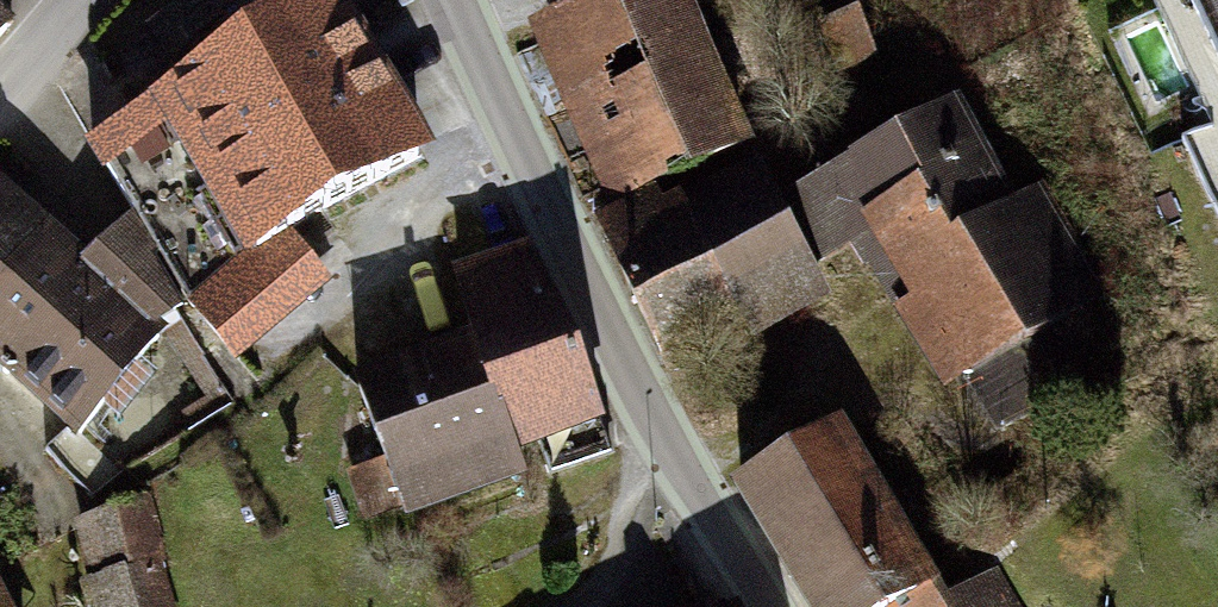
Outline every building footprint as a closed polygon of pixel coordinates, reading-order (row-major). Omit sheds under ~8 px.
[(328,0),(309,0),(188,81),(93,144),(137,215),(189,302),(192,306),(253,256),(323,210),(422,156),(398,106),(328,0)] [(188,81),(309,0),(225,0),(204,10),(197,0),(193,0),(155,29),(188,81)] [(204,10),(225,0),(197,0),(204,10)] [(639,193),(743,146),(683,14),(706,4),(705,0),(595,0),(559,16),(639,193)] [(1206,31),(1217,25),(1217,0),(1191,0),(1206,31)] [(870,58),(852,14),(827,25),(845,68),(870,58)] [(0,18),(0,39),(11,28),(0,18)] [(1206,31),(1217,55),(1217,25),(1206,31)] [(878,229),(1003,431),(1124,358),(1091,304),(1103,295),(1034,193),(994,217),(979,192),(994,185),(951,105),(789,195),(821,260),(878,229)] [(1182,140),(1217,216),(1217,123),(1182,140)] [(762,172),(687,204),(747,322),(821,284),(762,172)] [(0,196),(0,361),(7,367),(4,371),(8,375),(11,371),(71,426),(46,451),(94,499),(125,474),(83,434),(160,337),(152,328),(189,302),(137,215),(79,264),(0,196)] [(656,199),(603,223),(667,364),(748,324),(747,322),(687,204),(667,217),(656,199)] [(461,281),(477,347),(511,449),(515,448),(539,439),(551,475),(611,453),(598,418),(604,416),(571,332),(531,256),(461,281)] [(524,469),(515,448),(511,449),(477,347),(360,389),(406,514),(524,469)] [(740,484),(814,606),(1014,606),(994,574),(943,605),(836,426),(740,484)] [(89,521),(104,582),(96,585),(104,606),(172,606),(159,565),(162,563),(145,500),(89,521)]
